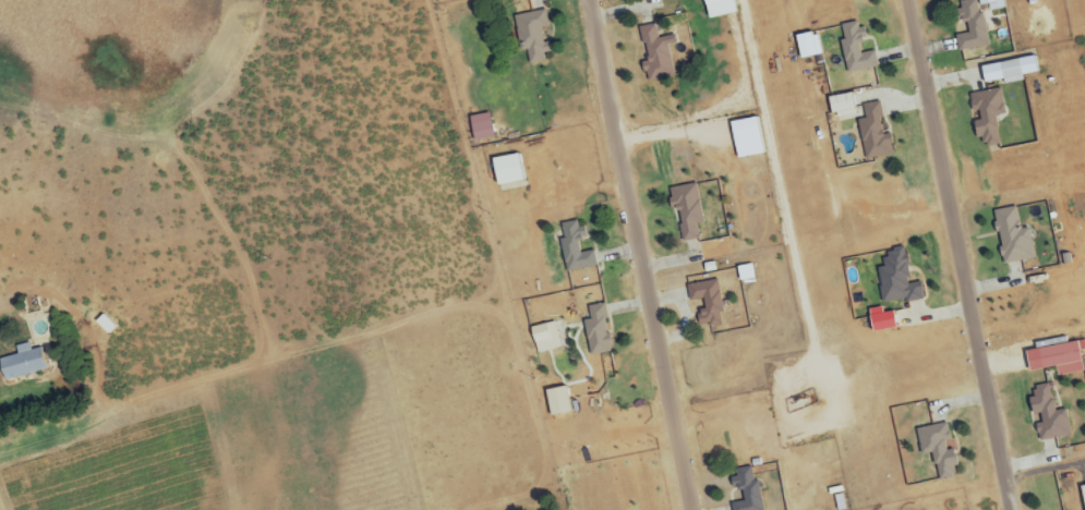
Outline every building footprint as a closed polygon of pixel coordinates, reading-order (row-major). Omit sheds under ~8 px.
[(705,19),(735,14),(732,0),(702,0),(705,19)] [(983,12),(977,13),(975,0),(970,0),(956,2),(959,21),(965,20),(967,34),(955,36),(957,51),(988,47),(983,12)] [(978,7),(988,5),(989,11),(1003,9),(1001,0),(976,0),(978,7)] [(514,16),(520,53),(527,52),(529,64),(545,62),(543,54),(550,53),(549,43),(542,44),(540,29),(548,27),(545,11),(514,16)] [(878,67),(875,51),(860,54),(858,42),(864,41),(860,21),(841,25),(844,41),(841,42),(847,73),(878,67)] [(638,28),(648,81),(674,76),(668,46),(673,45),(672,36),(658,39),(655,25),(638,28)] [(794,37),(799,60),(821,55),(817,33),(794,37)] [(980,65),(982,83),(1002,80),(1003,84),(1023,82),(1022,75),(1038,73),(1036,57),(980,65)] [(970,95),(975,121),(972,122),(978,148),(1000,144),(994,117),(1005,114),(1000,88),(970,95)] [(854,115),(852,94),(827,97),(830,118),(854,115)] [(865,160),(893,155),(890,135),(883,137),(879,119),(883,118),(880,102),(862,105),(865,120),(857,121),(865,160)] [(493,138),(488,114),(467,118),(472,142),(493,138)] [(736,160),(762,154),(754,117),(728,123),(736,160)] [(525,181),(520,154),(490,160),(495,187),(525,181)] [(703,224),(696,184),(668,188),(671,212),(677,211),(682,242),(699,240),(696,225),(703,224)] [(1002,264),(1034,259),(1029,228),(1020,230),(1016,208),(993,211),(1002,264)] [(596,267),(593,251),(580,253),(577,237),(582,236),(579,221),(560,224),(563,241),(559,241),(564,273),(596,267)] [(923,298),(920,282),(911,284),(903,248),(882,253),(885,267),(875,269),(883,306),(923,298)] [(736,267),(738,282),(754,279),(751,264),(736,267)] [(686,286),(689,303),(697,302),(701,327),(724,324),(717,281),(686,286)] [(587,307),(589,321),(583,322),(589,357),(610,353),(604,320),(607,320),(604,304),(587,307)] [(881,314),(881,308),(868,310),(871,332),(894,329),(892,312),(881,314)] [(560,349),(555,323),(530,327),(534,353),(560,349)] [(1024,352),(1027,372),(1054,367),(1056,377),(1082,372),(1078,352),(1084,350),(1083,341),(1024,352)] [(53,371),(48,348),(34,351),(33,344),(19,347),(20,355),(4,359),(8,380),(53,371)] [(1070,436),(1065,410),(1054,412),(1048,384),(1033,388),(1035,397),(1027,399),(1031,419),(1033,419),(1038,442),(1070,436)] [(545,390),(547,416),(567,414),(565,388),(545,390)] [(920,455),(932,453),(937,481),(956,479),(951,451),(946,451),(944,442),(950,441),(947,424),(916,429),(920,455)] [(753,468),(729,474),(736,503),(730,504),(731,509),(763,509),(753,468)]
